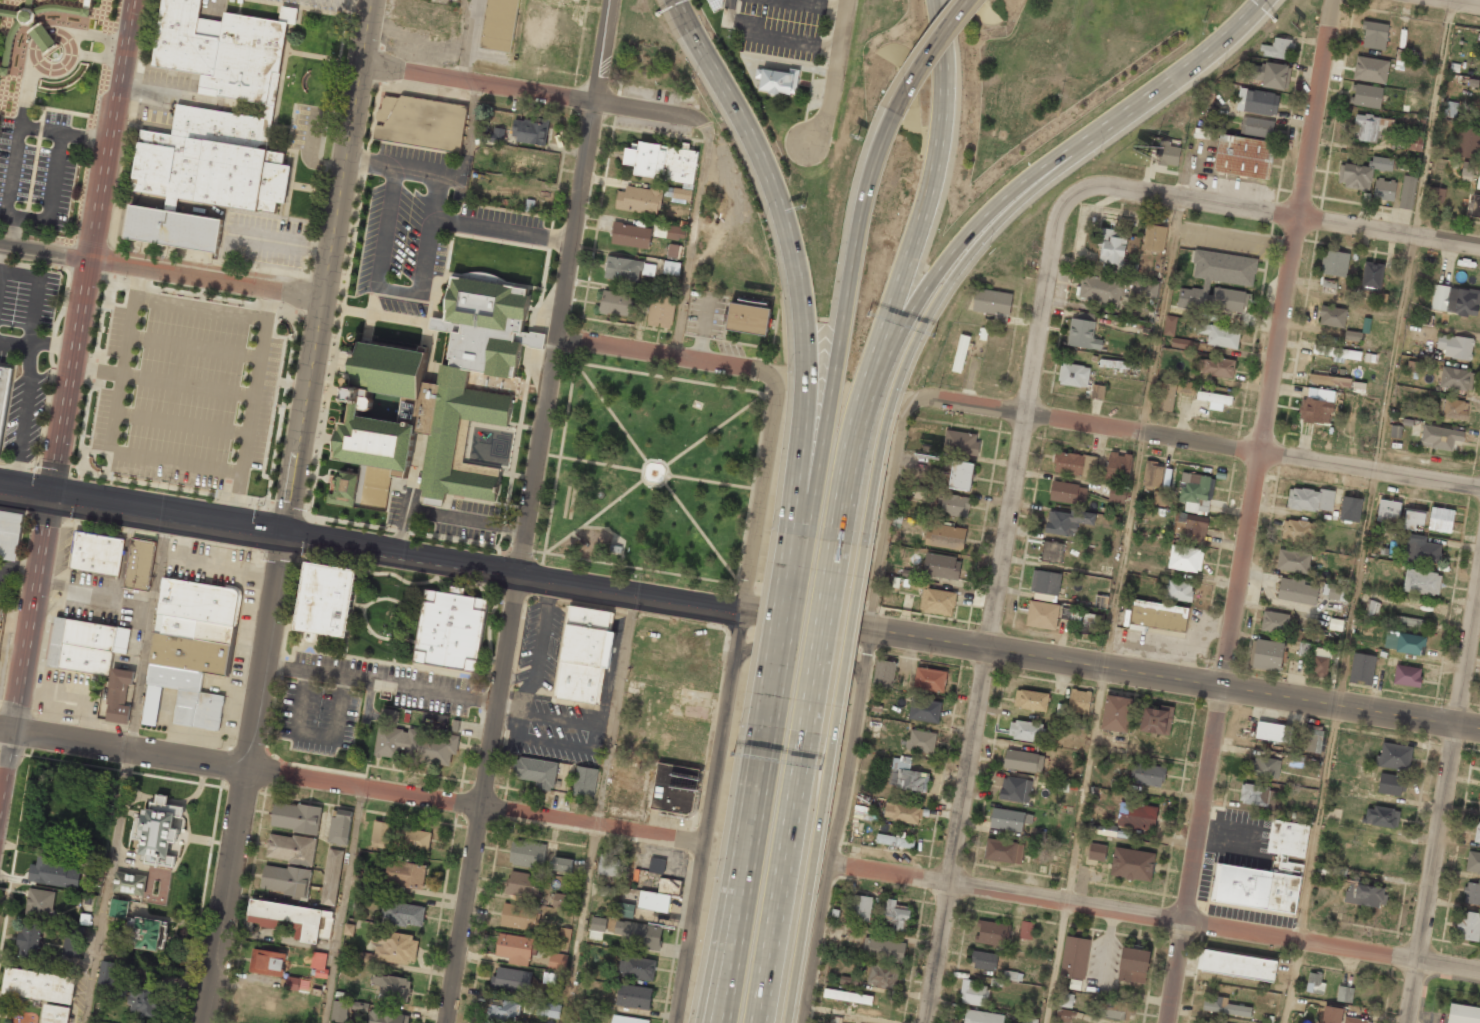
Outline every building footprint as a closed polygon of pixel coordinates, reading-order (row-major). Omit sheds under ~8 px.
[(56,15),(91,14),(91,0),(56,0),(56,15)] [(281,6),(278,23),(204,13),(200,0),(162,0),(152,79),(267,94),(264,117),(176,105),(172,134),(139,130),(131,191),(167,195),(165,209),(129,205),(125,239),(218,251),(222,218),(176,212),(178,200),(275,212),(276,202),(295,205),(281,152),(270,151),(289,7),(281,6)] [(518,0),(487,0),(481,49),(512,52),(518,0)] [(714,11),(721,6),(722,0),(708,0),(714,11)] [(13,17),(12,37),(29,38),(30,30),(31,30),(33,8),(19,7),(19,11),(4,9),(3,17),(13,17)] [(1361,29),(1365,29),(1362,47),(1384,51),(1389,25),(1363,20),(1361,29)] [(42,53),(56,44),(42,22),(29,31),(42,53)] [(1264,45),(1263,56),(1290,59),(1292,40),(1273,38),(1272,46),(1264,45)] [(1386,84),(1389,61),(1356,55),(1353,79),(1386,84)] [(1290,65),(1250,63),(1250,79),(1261,79),(1261,88),(1288,89),(1290,65)] [(790,71),(756,69),(755,78),(760,79),(759,92),(797,94),(798,69),(790,69),(790,71)] [(1353,105),(1380,108),(1382,87),(1355,84),(1353,105)] [(1236,110),(1276,116),(1279,94),(1239,87),(1236,110)] [(372,138),(458,153),(466,106),(400,95),(398,98),(382,95),(380,108),(378,108),(377,111),(376,111),(375,118),(376,120),(377,120),(384,121),(382,126),(377,125),(376,125),(375,126),(374,127),(372,138)] [(1458,103),(1445,101),(1442,116),(1456,118),(1458,103)] [(1355,115),(1353,141),(1376,142),(1376,131),(1390,132),(1391,117),(1355,115)] [(549,122),(514,117),(511,140),(546,145),(549,122)] [(1273,137),(1274,119),(1245,118),(1244,135),(1273,137)] [(1477,158),(1479,133),(1479,128),(1458,125),(1454,155),(1477,158)] [(503,142),(504,129),(492,128),(491,142),(503,142)] [(1267,179),(1272,142),(1219,134),(1214,171),(1267,179)] [(1408,150),(1420,152),(1422,137),(1410,135),(1408,150)] [(1178,166),(1179,147),(1169,146),(1170,141),(1160,140),(1158,165),(1178,166)] [(698,150),(639,142),(638,150),(626,148),(623,164),(635,166),(634,175),(683,182),(682,189),(674,187),(672,199),(691,201),(698,150)] [(1393,158),(1370,156),(1370,166),(1339,163),(1337,186),(1370,189),(1372,169),(1392,171),(1393,158)] [(1473,177),(1474,162),(1462,161),(1461,176),(1473,177)] [(1417,178),(1404,175),(1398,208),(1411,210),(1417,178)] [(1374,179),(1373,199),(1394,200),(1395,180),(1374,179)] [(625,191),(617,191),(615,210),(660,214),(662,190),(626,186),(625,191)] [(1445,188),(1429,187),(1428,202),(1444,204),(1445,188)] [(1473,194),(1469,216),(1479,217),(1479,195),(1473,194)] [(611,244),(649,248),(651,227),(613,223),(611,244)] [(1167,226),(1145,224),(1143,249),(1164,251),(1167,226)] [(684,240),(686,227),(668,225),(666,238),(684,240)] [(1126,231),(1102,229),(1099,262),(1123,265),(1126,231)] [(1257,257),(1195,250),(1192,277),(1203,279),(1202,290),(1179,287),(1177,305),(1245,314),(1248,292),(1213,288),(1212,294),(1208,294),(1210,281),(1253,287),(1257,257)] [(1346,277),(1349,254),(1324,250),(1320,274),(1346,277)] [(656,263),(607,257),(604,278),(639,283),(640,275),(654,276),(656,263)] [(662,273),(671,275),(674,263),(665,261),(662,273)] [(1380,289),(1384,265),(1365,261),(1360,286),(1380,289)] [(1078,299),(1121,303),(1123,279),(1081,275),(1078,299)] [(426,351),(359,340),(357,352),(353,351),(349,376),(353,377),(351,386),(347,385),(344,399),(351,400),(347,423),(340,422),(334,458),(359,462),(394,468),(393,474),(393,476),(407,478),(414,432),(429,434),(420,488),(423,489),(422,496),(423,496),(422,503),(440,506),(441,499),(443,499),(444,493),(493,501),(499,469),(461,462),(468,420),(506,426),(511,396),(464,388),(467,369),(485,372),(485,373),(508,377),(509,376),(513,376),(515,368),(517,368),(521,344),(528,345),(527,347),(543,349),(545,334),(530,332),(530,333),(520,332),(522,320),(525,320),(529,294),(526,294),(527,288),(451,276),(444,319),(430,317),(428,329),(451,332),(447,358),(450,359),(449,365),(440,363),(436,384),(421,381),(426,351)] [(1158,280),(1140,280),(1139,297),(1157,298),(1158,280)] [(1337,281),(1322,280),(1321,292),(1335,294),(1337,281)] [(1477,317),(1479,296),(1479,291),(1433,285),(1430,310),(1477,317)] [(1013,294),(976,287),(972,310),(1008,317),(1013,294)] [(636,295),(603,290),(599,312),(632,318),(636,295)] [(671,330),(676,297),(651,293),(646,325),(671,330)] [(766,335),(771,306),(731,299),(727,328),(766,335)] [(1344,327),(1346,308),(1320,306),(1319,325),(1344,327)] [(1176,316),(1165,315),(1163,335),(1174,336),(1176,316)] [(1101,350),(1103,340),(1093,338),(1095,322),(1071,318),(1067,345),(1101,350)] [(1206,344),(1236,349),(1240,330),(1198,322),(1196,332),(1208,335),(1206,344)] [(1361,342),(1362,333),(1345,330),(1344,340),(1361,342)] [(969,336),(960,334),(952,371),(961,373),(969,336)] [(1473,338),(1438,334),(1436,349),(1444,350),(1443,357),(1471,360),(1473,338)] [(1190,349),(1191,340),(1171,338),(1170,347),(1190,349)] [(1343,363),(1343,358),(1359,361),(1361,351),(1314,344),(1313,353),(1333,357),(1332,362),(1343,363)] [(1198,357),(1196,374),(1233,377),(1234,360),(1198,357)] [(1099,367),(1135,371),(1136,363),(1100,358),(1099,367)] [(1088,386),(1089,365),(1060,364),(1059,385),(1088,386)] [(10,367),(0,365),(0,428),(10,367)] [(1473,370),(1441,367),(1439,387),(1471,391),(1473,370)] [(1351,379),(1327,376),(1328,371),(1311,369),(1309,383),(1350,388),(1351,379)] [(1195,393),(1194,381),(1176,382),(1177,394),(1195,393)] [(1175,383),(1158,383),(1157,410),(1174,411),(1175,383)] [(1091,398),(1104,399),(1105,386),(1092,384),(1091,398)] [(1222,411),(1223,404),(1231,405),(1232,396),(1197,391),(1196,400),(1210,402),(1208,409),(1222,411)] [(1299,421),(1331,423),(1332,400),(1300,399),(1299,421)] [(1466,420),(1467,400),(1444,400),(1443,418),(1466,420)] [(1464,430),(1423,426),(1420,447),(1452,450),(1453,440),(1463,442),(1464,430)] [(978,433),(945,431),(943,452),(977,455),(978,433)] [(1096,457),(1055,451),(1053,472),(1093,478),(1096,457)] [(948,487),(969,491),(974,464),(953,460),(948,487)] [(1142,486),(1160,489),(1164,463),(1145,460),(1142,486)] [(352,506),(357,475),(340,472),(339,477),(333,476),(331,484),(334,485),(333,494),(327,493),(326,502),(352,506)] [(1208,513),(1213,477),(1182,473),(1178,501),(1185,502),(1184,510),(1208,513)] [(1087,485),(1051,482),(1050,500),(1085,503),(1087,485)] [(925,501),(929,488),(917,484),(913,497),(925,501)] [(1126,486),(1110,485),(1108,502),(1125,503),(1126,486)] [(1334,492),(1289,487),(1287,507),(1332,512),(1334,492)] [(1167,493),(1153,491),(1151,504),(1165,506),(1167,493)] [(940,513),(968,518),(971,498),(943,493),(940,513)] [(1340,521),(1360,522),(1362,498),(1342,496),(1340,521)] [(1376,520),(1397,524),(1401,503),(1380,499),(1376,520)] [(1454,510),(1431,507),(1428,530),(1450,533),(1454,510)] [(17,561),(23,512),(0,509),(0,559),(17,561)] [(1074,537),(1076,523),(1093,525),(1095,512),(1071,509),(1070,513),(1048,510),(1045,533),(1074,537)] [(1415,525),(1424,525),(1425,511),(1405,509),(1403,529),(1415,530),(1415,525)] [(1199,539),(1201,527),(1206,528),(1208,518),(1176,512),(1172,534),(1199,539)] [(1312,544),(1315,523),(1284,519),(1281,540),(1312,544)] [(927,530),(924,544),(962,551),(966,529),(933,523),(931,531),(927,530)] [(118,576),(124,539),(75,531),(69,568),(118,576)] [(1404,562),(1439,563),(1440,543),(1426,543),(1426,535),(1405,534),(1404,562)] [(131,538),(123,587),(147,591),(155,542),(131,538)] [(1063,543),(1043,541),(1041,562),(1061,563),(1063,543)] [(1201,572),(1203,549),(1170,546),(1168,569),(1201,572)] [(1308,573),(1310,552),(1278,550),(1276,571),(1308,573)] [(923,576),(959,579),(960,557),(924,555),(923,576)] [(304,562),(294,630),(344,638),(355,570),(304,562)] [(1442,575),(1406,568),(1402,590),(1437,597),(1442,575)] [(1062,575),(1034,569),(1029,591),(1057,596),(1062,575)] [(1277,600),(1314,604),(1317,581),(1280,577),(1277,600)] [(1161,597),(1190,602),(1194,583),(1165,578),(1161,597)] [(1350,587),(1330,583),(1327,598),(1347,602),(1350,587)] [(953,615),(955,592),(922,588),(919,611),(953,615)] [(423,589),(412,661),(475,671),(487,599),(423,589)] [(1188,606),(1132,600),(1129,626),(1185,632),(1188,606)] [(1026,627),(1056,630),(1059,604),(1028,601),(1026,627)] [(1364,616),(1376,619),(1379,604),(1368,601),(1364,616)] [(553,699),(599,707),(615,614),(569,605),(553,699)] [(1060,619),(1075,621),(1077,610),(1061,607),(1060,619)] [(1261,631),(1287,634),(1289,613),(1263,611),(1261,631)] [(1081,634),(1101,636),(1102,615),(1082,613),(1081,634)] [(1392,623),(1427,630),(1429,621),(1393,615),(1392,623)] [(130,627),(54,618),(48,667),(110,675),(113,652),(127,654),(130,627)] [(1421,656),(1425,637),(1386,630),(1383,649),(1421,656)] [(150,663),(148,663),(153,632),(230,645),(225,676),(203,672),(150,663)] [(1252,666),(1280,671),(1284,643),(1257,638),(1252,666)] [(1327,676),(1329,649),(1313,648),(1312,675),(1327,676)] [(1371,685),(1376,656),(1353,652),(1348,681),(1371,685)] [(895,662),(875,660),(873,687),(893,689),(895,662)] [(199,693),(203,672),(150,663),(146,684),(178,689),(199,693)] [(1393,684),(1419,688),(1422,668),(1395,665),(1393,684)] [(133,671),(111,668),(105,704),(107,704),(105,720),(126,724),(129,706),(124,705),(127,684),(131,685),(133,671)] [(914,689),(944,692),(946,671),(916,668),(914,689)] [(1087,714),(1092,692),(1071,688),(1067,710),(1087,714)] [(178,689),(173,723),(218,731),(224,697),(199,693),(178,689)] [(1047,712),(1049,693),(1016,689),(1014,708),(1047,712)] [(1128,732),(1131,697),(1104,695),(1102,730),(1128,732)] [(908,718),(938,723),(942,702),(911,697),(908,718)] [(1144,707),(1139,731),(1169,736),(1173,707),(1161,705),(1160,709),(1144,707)] [(374,756),(450,765),(451,754),(456,755),(459,736),(450,735),(449,740),(417,736),(418,729),(409,728),(409,731),(395,729),(397,709),(380,707),(374,756)] [(1043,742),(1045,723),(1010,721),(1008,739),(1043,742)] [(1290,744),(1293,727),(1258,721),(1255,738),(1290,744)] [(1322,731),(1306,729),(1304,752),(1321,754),(1322,731)] [(936,732),(908,730),(907,751),(934,753),(936,732)] [(1377,767),(1409,770),(1412,746),(1380,742),(1377,767)] [(1042,772),(1044,753),(1005,751),(1004,769),(1042,772)] [(538,781),(537,788),(553,791),(558,763),(516,756),(512,777),(538,781)] [(1278,779),(1280,761),(1250,756),(1247,774),(1278,779)] [(929,773),(909,770),(911,760),(891,758),(888,788),(927,792),(929,773)] [(641,805),(644,777),(640,777),(641,766),(612,763),(608,802),(641,805)] [(651,810),(692,815),(699,769),(657,763),(651,810)] [(1163,787),(1165,766),(1135,763),(1133,784),(1163,787)] [(598,769),(576,766),(572,794),(593,798),(598,769)] [(1405,777),(1379,774),(1377,793),(1403,796),(1405,777)] [(1031,779),(1002,776),(999,800),(1029,803),(1031,779)] [(1267,806),(1269,786),(1242,784),(1240,804),(1267,806)] [(176,863),(182,806),(167,804),(168,797),(154,796),(152,809),(144,808),(138,858),(176,863)] [(321,807),(274,801),(271,828),(318,834),(321,807)] [(1157,807),(1120,801),(1117,825),(1154,831),(1157,807)] [(919,824),(921,807),(886,802),(884,820),(919,824)] [(1399,809),(1365,806),(1363,824),(1398,827),(1399,809)] [(1033,813),(992,808),(989,828),(1022,832),(1023,823),(1031,824),(1033,813)] [(349,845),(350,810),(331,809),(330,844),(349,845)] [(1216,864),(1211,901),(1296,913),(1302,864),(1287,862),(1288,856),(1304,858),(1309,825),(1271,820),(1266,852),(1274,853),(1271,871),(1216,864)] [(391,822),(373,822),(371,848),(390,848),(391,822)] [(431,831),(397,828),(394,848),(429,852),(431,831)] [(905,833),(896,831),(895,837),(877,833),(875,842),(913,849),(915,840),(904,838),(905,833)] [(313,864),(316,838),(269,833),(266,859),(313,864)] [(1024,844),(987,837),(983,859),(1020,865),(1024,844)] [(512,840),(509,865),(543,869),(546,843),(512,840)] [(1106,845),(1089,843),(1088,859),(1104,861),(1106,845)] [(1156,854),(1114,846),(1109,875),(1151,882),(1156,854)] [(342,850),(327,848),(322,905),(336,906),(342,850)] [(1468,850),(1465,871),(1479,873),(1479,852),(1468,850)] [(618,876),(619,856),(599,855),(598,875),(618,876)] [(28,881),(78,889),(81,870),(67,868),(68,861),(38,856),(36,865),(30,864),(28,881)] [(551,870),(572,873),(573,859),(553,856),(551,870)] [(665,859),(650,857),(648,872),(664,874),(665,859)] [(427,866),(388,859),(384,883),(423,890),(427,866)] [(311,870),(264,864),(261,890),(308,897),(311,870)] [(143,896),(146,876),(115,871),(112,891),(143,896)] [(538,896),(541,874),(509,871),(507,893),(538,896)] [(681,880),(660,878),(658,893),(640,890),(638,908),(668,912),(671,895),(679,896),(681,880)] [(1465,882),(1463,903),(1479,905),(1479,884),(1465,882)] [(1384,907),(1386,886),(1347,883),(1345,903),(1384,907)] [(25,914),(51,919),(55,892),(29,888),(25,914)] [(567,895),(554,893),(552,908),(566,909),(567,895)] [(873,898),(854,894),(850,919),(869,922),(873,898)] [(126,919),(129,901),(111,898),(109,916),(126,919)] [(895,905),(896,900),(883,898),(880,921),(892,923),(891,931),(907,933),(910,906),(895,905)] [(334,911),(251,899),(247,924),(280,929),(281,924),(297,926),(295,941),(318,944),(319,937),(330,939),(334,911)] [(382,924),(423,926),(424,905),(384,902),(382,924)] [(539,908),(504,902),(500,925),(534,932),(539,908)] [(634,904),(617,903),(616,916),(633,918),(634,904)] [(1479,928),(1479,913),(1459,911),(1458,939),(1479,940),(1479,928)] [(136,947),(162,951),(167,921),(135,916),(131,939),(137,940),(136,947)] [(662,926),(612,920),(610,944),(659,950),(662,926)] [(1002,936),(1009,936),(1010,924),(978,920),(975,943),(1001,945),(1002,936)] [(1032,940),(1033,922),(1021,921),(1019,939),(1032,940)] [(18,957),(38,959),(41,924),(21,923),(18,957)] [(64,955),(81,957),(83,927),(66,926),(64,955)] [(570,942),(571,929),(560,928),(559,941),(570,942)] [(362,952),(360,965),(372,967),(373,960),(414,966),(418,937),(372,930),(371,944),(376,944),(375,954),(362,952)] [(536,938),(498,934),(495,956),(509,957),(508,964),(528,966),(529,955),(534,955),(536,938)] [(1090,940),(1065,936),(1059,976),(1084,980),(1090,940)] [(906,942),(864,937),(862,958),(904,963),(906,942)] [(1150,951),(1123,947),(1117,979),(1145,984),(1150,951)] [(282,977),(286,954),(253,948),(249,972),(282,977)] [(994,971),(998,955),(974,950),(970,966),(994,971)] [(1274,981),(1277,960),(1202,950),(1199,972),(1274,981)] [(327,953),(313,951),(311,968),(316,968),(315,977),(327,979),(328,970),(325,970),(327,953)] [(566,954),(550,953),(549,968),(564,970),(566,954)] [(657,961),(623,954),(618,976),(652,983),(657,961)] [(97,983),(113,986),(117,963),(101,960),(97,983)] [(866,985),(896,990),(899,968),(870,962),(866,985)] [(531,971),(498,967),(496,976),(492,976),(491,987),(529,992),(531,971)] [(3,995),(73,1003),(76,976),(6,969),(3,995)] [(1022,981),(1022,972),(1003,971),(1003,980),(1022,981)] [(1322,975),(1309,972),(1305,991),(1323,995),(1325,983),(1320,982),(1322,975)] [(543,983),(555,983),(555,974),(543,974),(543,983)] [(373,975),(372,985),(380,986),(378,1000),(408,1003),(411,979),(373,975)] [(298,991),(299,978),(287,977),(286,989),(298,991)] [(985,1005),(986,986),(976,985),(977,980),(961,979),(960,1004),(985,1005)] [(649,1010),(652,989),(619,983),(616,1005),(649,1010)] [(162,1017),(165,990),(131,986),(128,1013),(162,1017)] [(1354,988),(1338,986),(1336,1001),(1351,1003),(1354,988)] [(873,994),(824,990),(823,999),(872,1003),(873,994)] [(1071,1008),(1073,994),(1061,993),(1059,1006),(1071,1008)] [(1216,1002),(1203,1000),(1202,1010),(1250,1018),(1252,1008),(1227,1004),(1228,998),(1217,996),(1216,1002)] [(519,1002),(489,1000),(489,1017),(518,1018),(519,1002)] [(531,1014),(533,1006),(532,1006),(532,1001),(525,1000),(523,1013),(531,1014)] [(349,1010),(368,1012),(369,1003),(354,1001),(353,1003),(334,1001),(332,1021),(346,1022),(348,1022),(349,1010)] [(561,1004),(538,1002),(537,1016),(560,1018),(561,1004)] [(1450,1003),(1447,1022),(1479,1022),(1479,1008),(1450,1003)] [(70,1007),(43,1004),(42,1022),(68,1022),(70,1007)] [(1343,1008),(1324,1006),(1322,1022),(1341,1022),(1343,1008)] [(1068,1022),(1071,1022),(1074,1012),(1058,1008),(1055,1020),(1068,1022)] [(1004,1014),(966,1009),(964,1022),(1003,1022),(1004,1014)] [(409,1014),(371,1011),(370,1022),(408,1022),(409,1014)] [(650,1021),(613,1014),(612,1022),(649,1022),(650,1021)]
